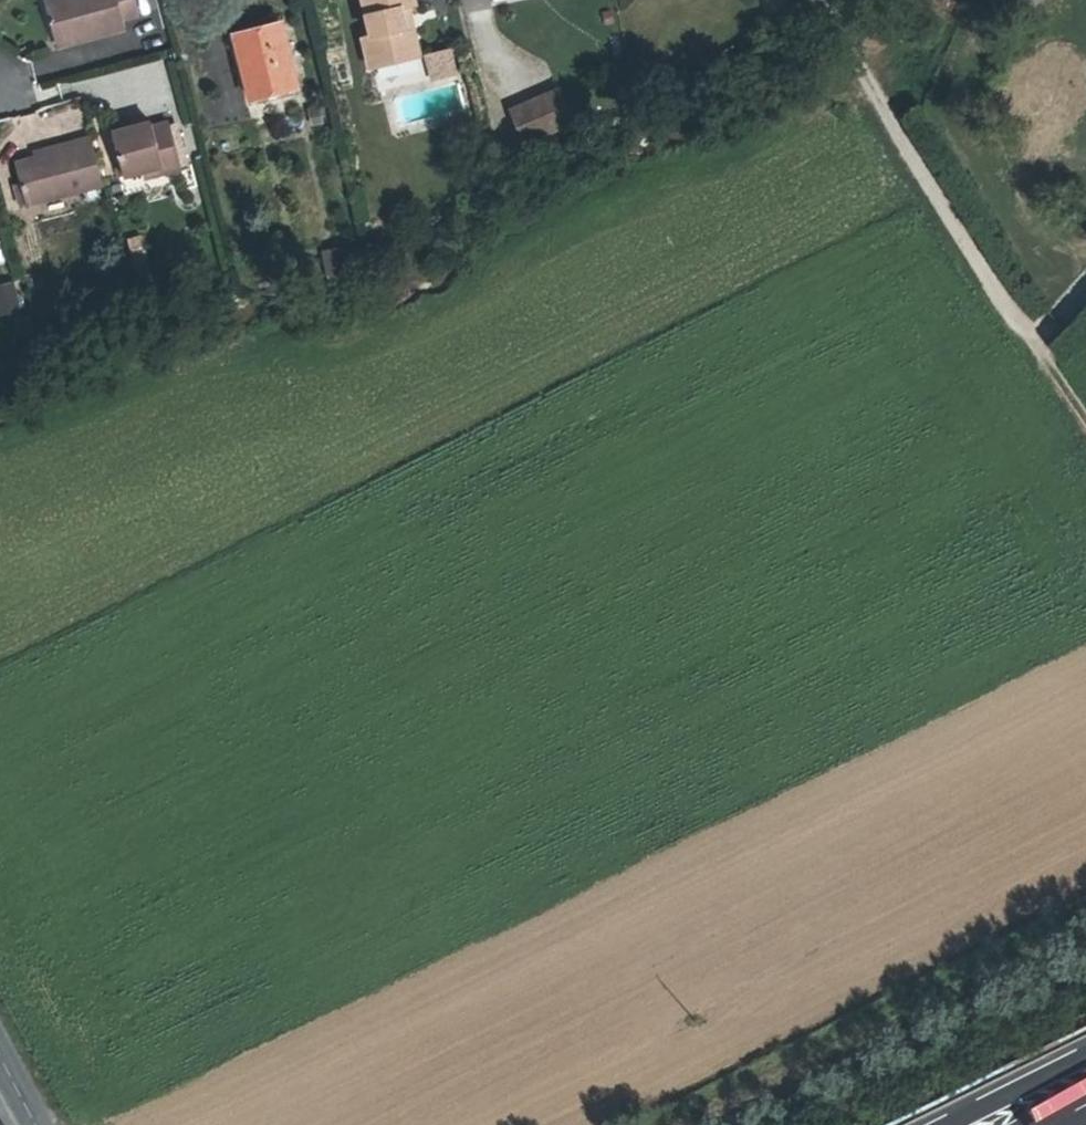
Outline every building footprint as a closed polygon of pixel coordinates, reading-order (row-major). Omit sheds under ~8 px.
[(55,39),(79,32),(81,40),(125,28),(123,18),(139,14),(135,0),(45,0),(44,0),(55,39)] [(412,26),(405,28),(400,8),(407,7),(415,5),(414,0),(364,0),(373,36),(363,39),(370,69),(419,56),(412,26)] [(405,28),(412,26),(407,7),(400,8),(405,28)] [(243,67),(251,99),(297,87),(281,23),(237,34),(246,66),(243,67)] [(57,47),(81,40),(79,32),(55,39),(57,47)] [(451,49),(437,52),(443,76),(444,78),(458,75),(451,49)] [(443,76),(437,52),(424,55),(430,79),(443,76)] [(559,92),(544,98),(557,128),(572,121),(559,92)] [(557,128),(544,98),(511,112),(524,142),(557,128)] [(181,168),(181,167),(170,126),(169,123),(153,127),(152,123),(113,133),(124,176),(145,171),(162,167),(164,173),(181,168)] [(177,125),(170,126),(181,167),(188,165),(177,125)] [(27,205),(104,184),(92,138),(40,152),(42,157),(15,164),(27,205)] [(146,178),(164,173),(162,167),(145,171),(146,178)] [(144,253),(140,239),(131,241),(135,256),(144,253)] [(326,255),(330,272),(355,266),(352,250),(326,255)] [(358,279),(355,266),(330,272),(333,285),(358,279)] [(13,283),(0,286),(0,315),(20,309),(13,283)] [(57,319),(54,305),(38,309),(41,322),(57,319)]
